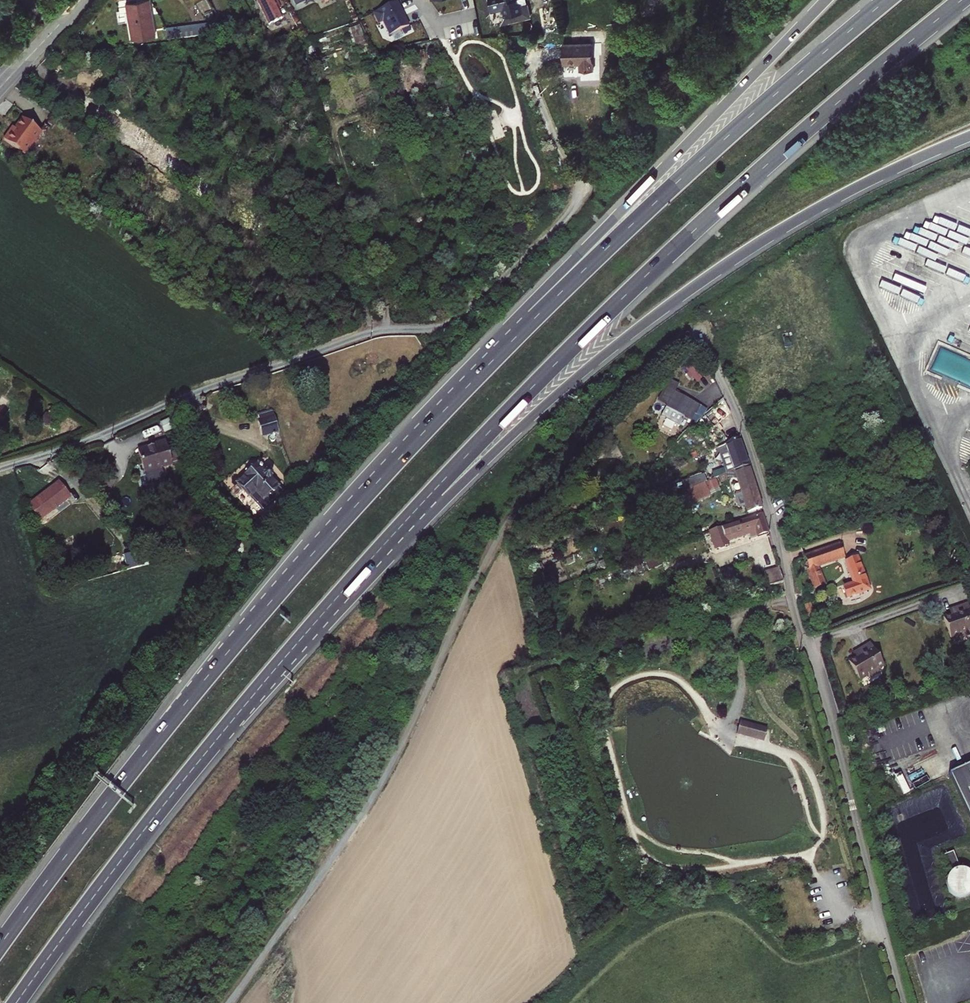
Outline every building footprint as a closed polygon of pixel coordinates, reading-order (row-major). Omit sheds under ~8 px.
[(132,39),(155,36),(150,0),(143,0),(127,2),(132,39)] [(269,25),(282,19),(278,10),(282,8),(278,0),(257,0),(269,25)] [(397,0),(373,12),(379,23),(383,20),(390,34),(409,25),(397,0)] [(526,14),(524,6),(520,7),(519,0),(492,0),(495,12),(506,9),(508,18),(526,14)] [(520,7),(524,6),(526,14),(508,18),(510,24),(534,19),(529,0),(519,0),(520,7)] [(304,23),(297,26),(304,41),(311,38),(304,23)] [(360,24),(348,29),(355,48),(367,43),(360,24)] [(188,31),(190,40),(220,36),(219,26),(188,31)] [(563,44),(564,63),(581,63),(581,71),(594,70),(593,44),(563,44)] [(11,133),(5,141),(25,156),(42,132),(23,119),(12,134),(11,133)] [(678,384),(669,380),(659,399),(667,404),(661,415),(677,424),(682,415),(686,417),(694,402),(674,391),(678,384)] [(714,427),(730,413),(723,399),(704,416),(714,427)] [(264,437),(278,432),(273,416),(259,420),(264,437)] [(726,444),(734,470),(748,466),(739,438),(726,444)] [(141,473),(157,469),(169,466),(163,446),(162,441),(149,445),(150,447),(134,450),(141,473)] [(163,446),(169,466),(175,464),(170,444),(163,446)] [(734,470),(726,444),(717,448),(726,472),(734,470)] [(246,475),(236,483),(262,511),(284,491),(258,463),(255,466),(250,464),(245,469),(246,475)] [(734,470),(741,491),(755,487),(748,466),(734,470)] [(157,469),(141,473),(144,484),(160,479),(157,469)] [(58,481),(28,504),(40,518),(69,496),(58,481)] [(701,484),(686,491),(692,504),(706,498),(701,484)] [(762,507),(755,487),(741,491),(741,492),(736,494),(735,496),(738,507),(741,508),(746,506),(748,512),(762,507)] [(762,514),(715,530),(710,531),(716,549),(730,545),(729,542),(750,535),(751,538),(768,533),(762,514)] [(844,556),(840,544),(805,557),(816,587),(824,584),(817,566),(844,556)] [(657,551),(643,557),(649,571),(663,565),(657,551)] [(139,557),(142,567),(158,563),(155,553),(139,557)] [(139,557),(138,554),(124,557),(127,571),(142,567),(139,557)] [(869,589),(856,556),(846,560),(854,583),(844,587),(848,597),(869,589)] [(765,572),(770,587),(783,583),(778,568),(765,572)] [(963,640),(969,637),(969,605),(955,611),(956,613),(952,615),(953,617),(946,620),(953,640),(962,637),(963,640)] [(886,661),(872,641),(859,650),(860,652),(857,655),(858,657),(852,661),(865,680),(873,674),(875,676),(884,670),(882,668),(880,666),(886,661)] [(767,730),(740,722),(736,734),(763,742),(767,730)] [(950,775),(969,817),(969,765),(950,775)] [(956,878),(957,895),(969,894),(969,878),(956,878)]
